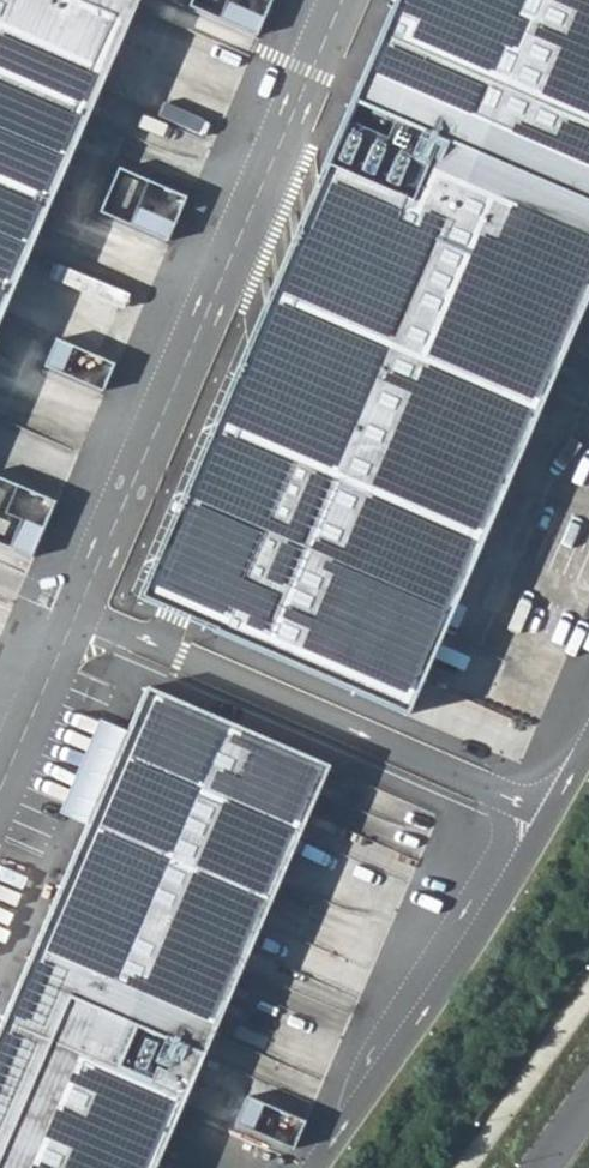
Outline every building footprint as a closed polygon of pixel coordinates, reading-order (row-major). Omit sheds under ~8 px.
[(55,180),(112,48),(133,0),(0,0),(0,306),(55,180)] [(249,31),(262,0),(187,0),(186,4),(249,31)] [(320,168),(397,201),(212,630),(406,713),(588,287),(588,0),(393,0),(320,168)] [(95,210),(162,239),(181,194),(115,165),(95,210)] [(397,201),(320,168),(136,598),(212,630),(397,201)] [(40,361),(96,385),(108,358),(52,334),(40,361)] [(24,555),(49,498),(0,477),(0,545),(24,555)] [(179,671),(170,693),(281,741),(291,719),(179,671)] [(298,750),(138,683),(0,1007),(0,1167),(120,1167),(298,750)] [(298,1115),(241,1091),(230,1118),(287,1142),(298,1115)]
